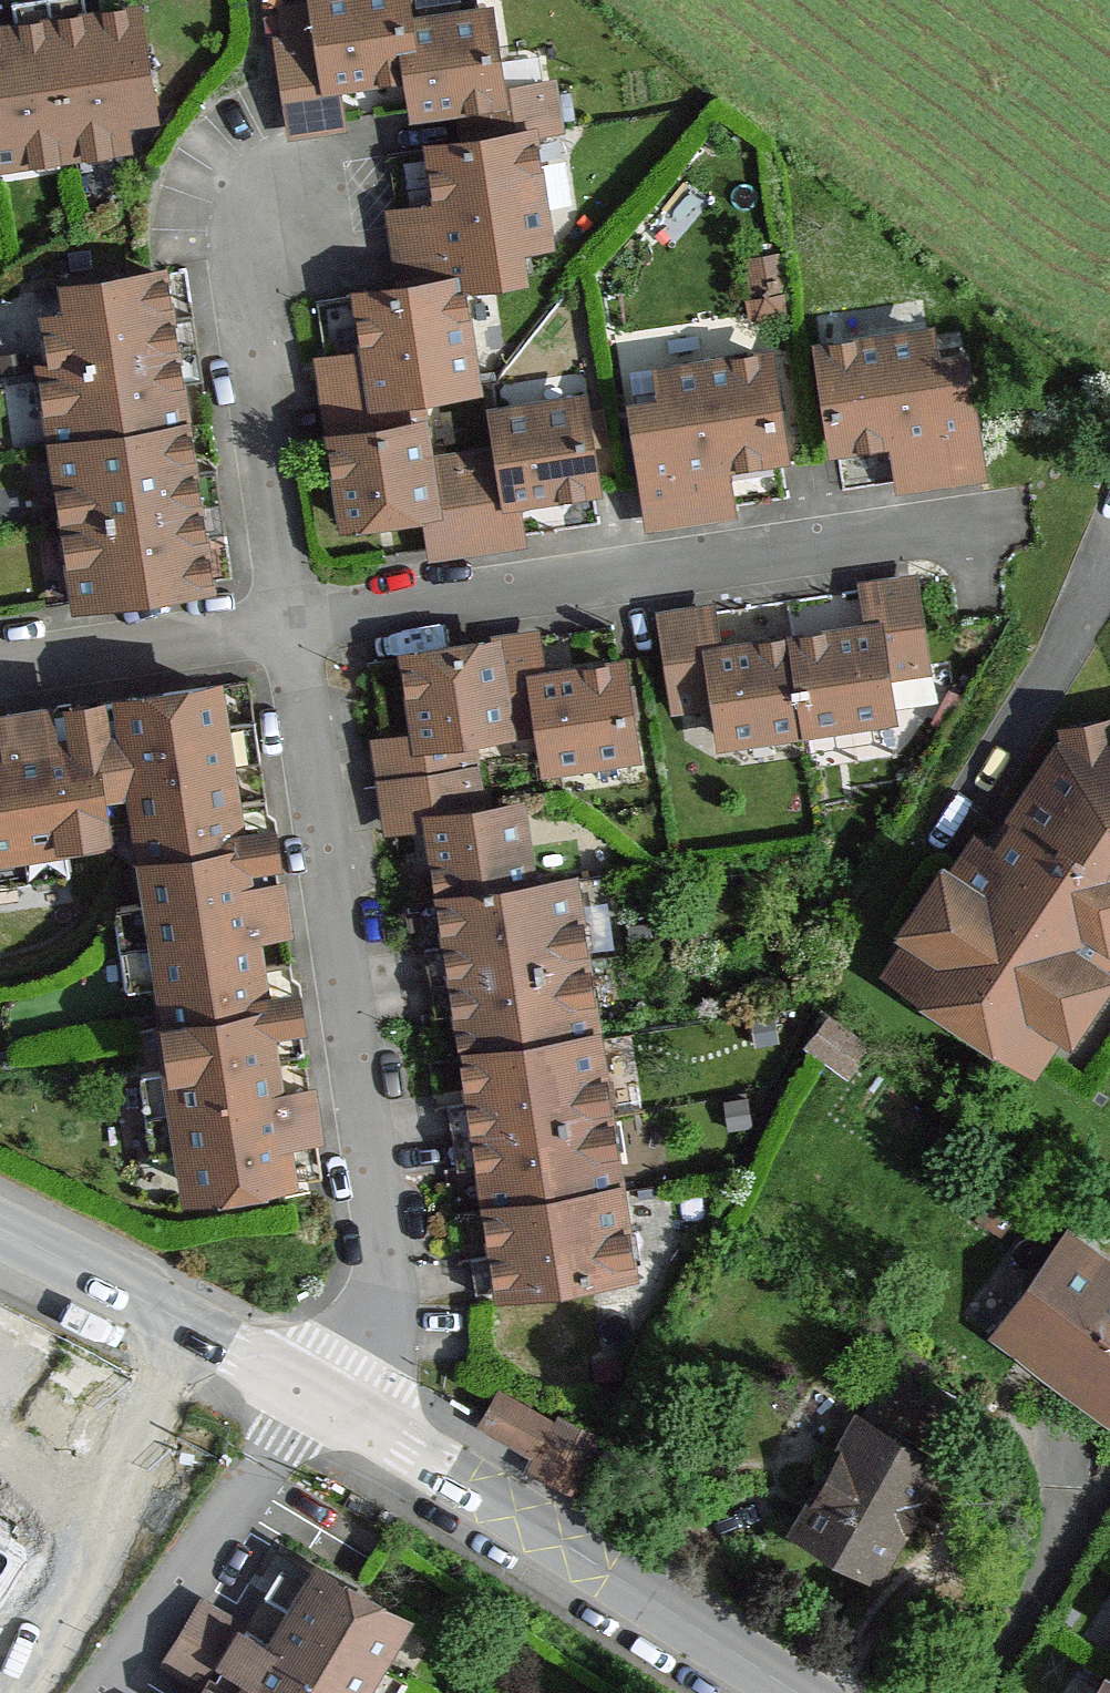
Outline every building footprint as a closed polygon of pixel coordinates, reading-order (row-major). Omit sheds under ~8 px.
[(126,140),(121,112),(152,107),(137,11),(103,16),(104,28),(98,29),(91,30),(87,0),(27,0),(15,2),(21,41),(14,42),(8,43),(6,31),(0,32),(0,159),(126,140)] [(406,25),(402,0),(317,0),(323,35),(283,41),(296,124),(339,118),(331,67),(369,63),(411,58),(406,25)] [(475,0),(402,0),(406,25),(478,13),(475,0)] [(478,13),(406,25),(411,58),(419,108),(438,105),(464,101),(472,141),(532,132),(551,129),(545,86),(499,93),(487,12),(478,13)] [(400,219),(409,286),(462,278),(521,271),(517,242),(548,237),(532,132),(472,141),(437,146),(448,213),(425,216),(400,219)] [(51,318),(59,369),(200,348),(196,316),(168,320),(165,296),(161,274),(69,287),(73,315),(51,318)] [(478,384),(462,278),(409,286),(367,292),(373,329),(377,361),(330,368),(340,436),(423,423),(419,393),(478,384)] [(964,356),(933,360),(929,330),(823,345),(837,440),(872,435),(906,430),(913,477),(980,467),(964,356)] [(47,371),(58,447),(184,427),(181,406),(177,382),(205,378),(200,348),(59,369),(47,371)] [(772,352),(667,368),(671,399),(641,403),(657,514),(725,505),(718,457),(750,452),(787,447),(772,352)] [(506,450),(468,456),(480,539),(521,533),(516,494),(554,488),(596,482),(584,399),(501,412),(506,450)] [(480,539),(468,456),(429,462),(423,423),(340,436),(352,518),(393,512),(433,506),(439,545),(480,539)] [(184,427),(58,447),(69,522),(222,498),(217,466),(190,471),(187,450),(184,427)] [(227,531),(222,498),(69,522),(81,601),(207,582),(203,561),(199,535),(227,531)] [(838,632),(797,638),(810,722),(893,709),(887,670),(927,663),(914,580),(872,586),(878,626),(838,632)] [(728,734),(810,722),(797,638),(757,645),(719,651),(713,611),(670,618),(683,701),(722,695),(728,734)] [(534,638),(495,644),(508,725),(548,720),(553,760),(634,748),(620,665),(582,671),(540,677),(534,638)] [(393,782),(474,772),(469,730),(508,725),(495,644),(410,657),(417,699),(423,738),(387,743),(393,782)] [(257,718),(218,724),(213,685),(101,702),(107,740),(80,744),(74,706),(7,716),(13,755),(0,757),(0,883),(70,873),(64,831),(105,825),(146,819),(159,901),(138,904),(117,907),(129,989),(171,983),(177,1023),(183,1067),(142,1073),(154,1155),(196,1149),(202,1188),(285,1176),(284,1167),(322,1161),(312,1091),(273,1097),(267,1058),(306,1052),(301,1021),(263,1026),(259,999),(297,994),(293,962),(254,968),(248,928),(287,922),(277,856),(238,862),(234,835),(273,829),(268,797),(230,803),(224,765),(262,759),(257,718)] [(904,957),(1036,1046),(1109,936),(1109,738),(1067,747),(1032,798),(999,848),(985,838),(904,957)] [(481,808),(474,772),(393,782),(399,824),(439,818),(444,855),(450,898),(534,886),(523,803),(481,808)] [(146,819),(105,825),(108,844),(132,865),(138,904),(159,901),(146,819)] [(573,880),(534,886),(450,898),(454,921),(458,946),(430,949),(434,980),(586,957),(573,880)] [(474,1053),(599,1035),(586,957),(434,980),(439,1013),(468,1009),(471,1030),(474,1053)] [(301,1021),(297,994),(259,999),(263,1026),(301,1021)] [(807,1043),(844,1069),(861,1045),(824,1019),(807,1043)] [(183,1067),(177,1023),(135,1030),(142,1073),(183,1067)] [(599,1035),(474,1053),(478,1074),(482,1099),(452,1104),(457,1134),(611,1110),(599,1035)] [(611,1110),(457,1134),(462,1165),(492,1161),(495,1184),(498,1207),(624,1188),(611,1110)] [(636,1266),(624,1188),(498,1207),(502,1228),(505,1254),(479,1258),(483,1289),(636,1266)] [(1109,1380),(1109,1267),(1078,1245),(1013,1334),(1055,1364),(1066,1349),(1109,1380)] [(1055,1364),(1095,1392),(1109,1402),(1109,1380),(1066,1349),(1055,1364)] [(549,1417),(502,1388),(485,1415),(532,1445),(549,1417)] [(831,1463),(821,1481),(797,1526),(836,1548),(873,1571),(940,1458),(861,1413),(831,1463)] [(600,1433),(562,1415),(552,1437),(590,1455),(600,1433)] [(590,1455),(552,1437),(542,1457),(581,1475),(590,1455)] [(821,1481),(831,1463),(816,1455),(809,1471),(821,1481)] [(19,1542),(0,1531),(0,1574),(19,1542)] [(408,1672),(372,1650),(395,1614),(324,1571),(317,1583),(284,1563),(267,1590),(300,1610),(280,1644),(246,1624),(212,1682),(231,1692),(396,1692),(408,1672)] [(300,1610),(267,1590),(246,1624),(280,1644),(300,1610)] [(172,1657),(212,1682),(246,1624),(207,1600),(172,1657)]
